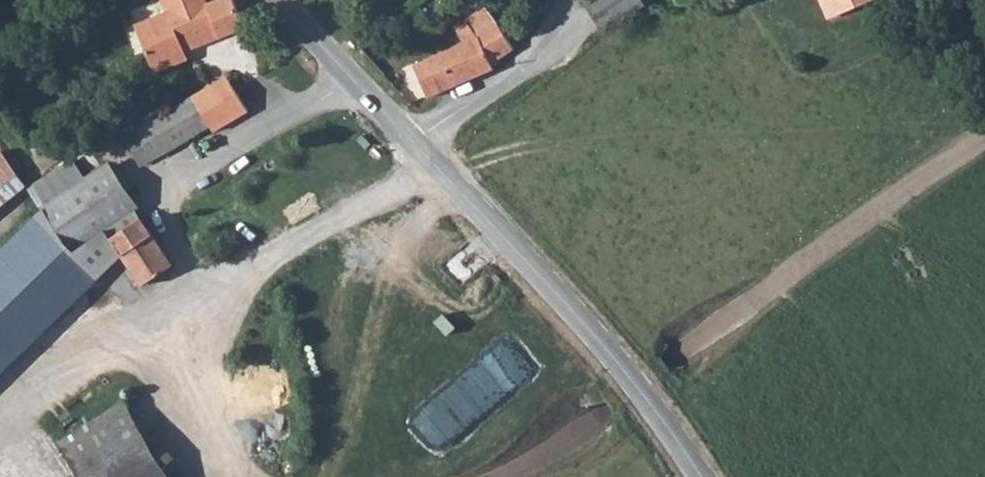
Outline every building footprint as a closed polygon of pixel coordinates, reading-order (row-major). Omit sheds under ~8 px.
[(206,47),(246,31),(232,0),(231,0),(210,8),(206,0),(162,0),(168,14),(173,24),(190,17),(206,47)] [(598,35),(643,10),(637,0),(593,0),(582,6),(598,35)] [(819,0),(811,0),(823,28),(830,25),(819,0)] [(830,25),(875,6),(872,0),(819,0),(830,25)] [(406,70),(419,103),(495,67),(493,61),(517,50),(492,10),(469,21),(469,24),(459,29),(464,44),(406,70)] [(190,62),(187,54),(173,24),(168,14),(141,25),(163,74),(190,62)] [(187,54),(206,47),(190,17),(173,24),(187,54)] [(229,86),(222,90),(235,108),(240,106),(229,86)] [(208,130),(215,140),(248,120),(240,106),(235,108),(222,90),(193,107),(208,130)] [(143,165),(208,130),(193,107),(190,104),(139,132),(141,135),(130,143),(143,165)] [(362,134),(355,140),(364,150),(371,144),(362,134)] [(89,151),(74,162),(30,193),(39,204),(0,242),(0,372),(122,254),(101,233),(74,252),(45,207),(88,181),(106,170),(89,151)] [(1,152),(0,153),(0,186),(18,171),(1,152)] [(88,181),(45,207),(74,252),(101,233),(134,210),(106,170),(88,181)] [(115,242),(145,286),(172,267),(143,225),(115,242)] [(124,402),(59,442),(82,476),(173,476),(124,402)]
